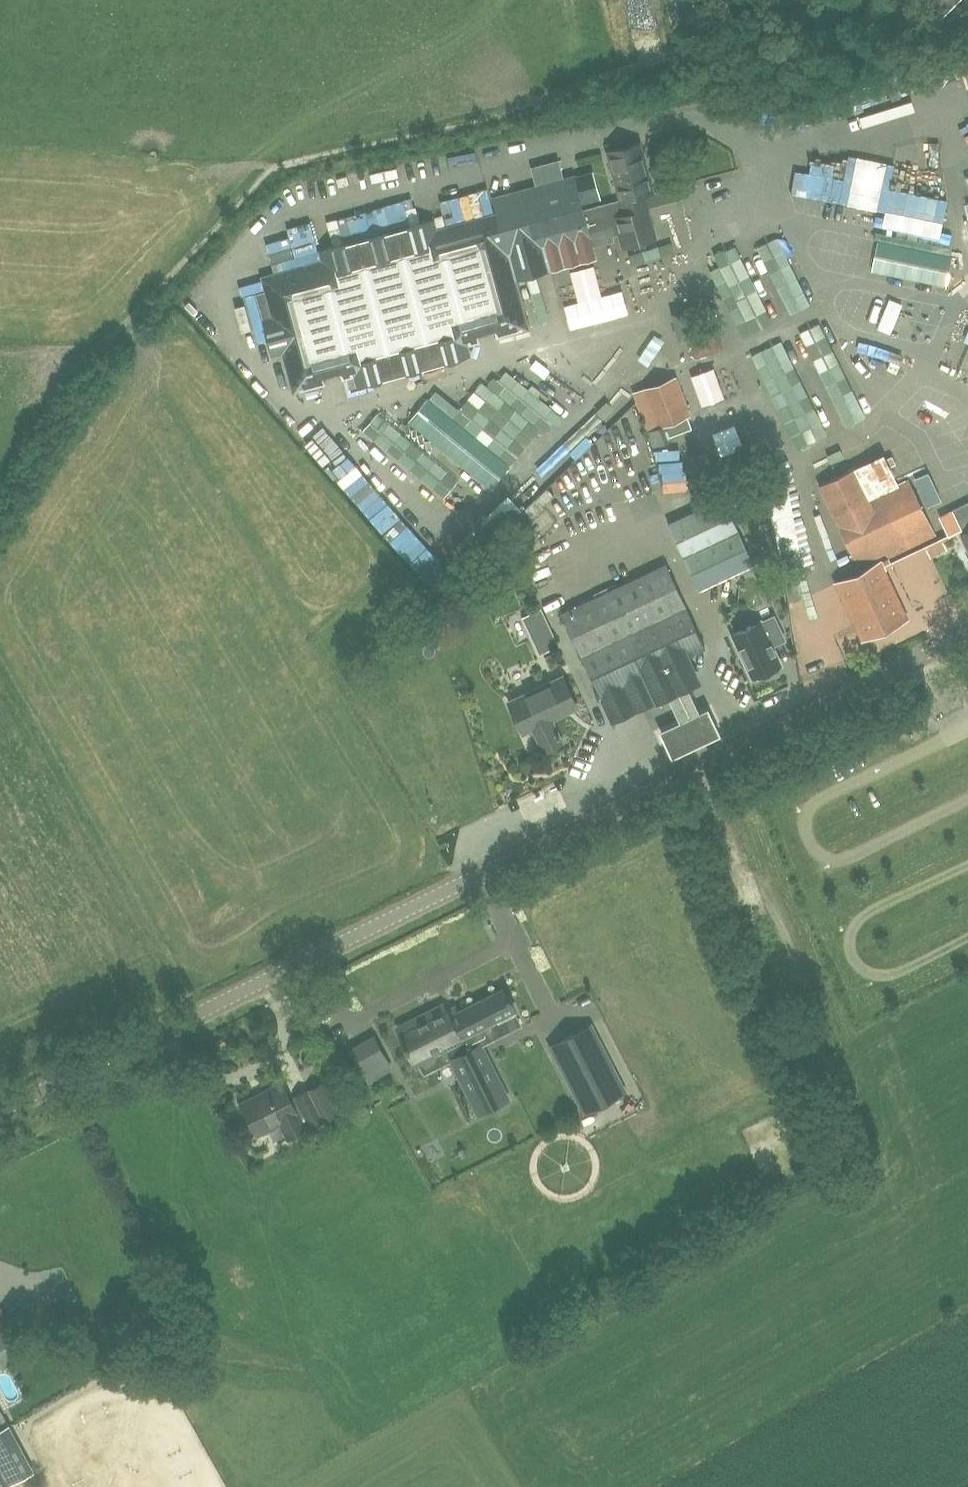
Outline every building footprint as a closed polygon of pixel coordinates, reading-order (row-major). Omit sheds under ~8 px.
[(959,52),(963,74),(967,73),(967,50),(959,52)] [(945,81),(944,70),(899,72),(900,86),(927,84),(927,82),(945,81)] [(887,81),(875,86),(878,94),(865,100),(869,108),(894,97),(887,81)] [(607,151),(612,170),(624,214),(648,208),(644,195),(653,192),(640,142),(607,151)] [(885,227),(944,236),(950,198),(896,190),(900,163),(852,156),(849,177),(836,176),(838,167),(812,163),(809,183),(833,186),(830,202),(888,211),(885,227)] [(516,281),(597,258),(590,234),(606,229),(599,205),(583,209),(574,175),(492,198),(496,213),(437,229),(434,220),(319,251),(322,261),(262,277),(266,291),(256,294),(272,357),(283,354),(293,393),(325,384),(323,376),(340,372),(343,379),(353,377),(356,387),(472,355),(469,345),(479,342),(477,334),(495,330),(497,337),(529,329),(516,281)] [(648,208),(624,214),(615,217),(623,247),(656,238),(648,208)] [(877,249),(872,271),(946,286),(951,264),(877,249)] [(617,318),(610,332),(630,342),(638,328),(617,318)] [(698,358),(729,348),(721,325),(690,336),(698,358)] [(960,347),(967,351),(967,332),(960,347)] [(652,365),(666,341),(656,335),(642,359),(652,365)] [(530,357),(524,364),(544,381),(550,374),(530,357)] [(490,400),(500,409),(509,398),(518,405),(532,390),(508,369),(493,387),(486,382),(472,399),(483,408),(490,400)] [(708,370),(702,372),(714,402),(720,400),(708,370)] [(652,447),(657,445),(670,441),(664,425),(691,415),(676,376),(642,388),(656,428),(647,432),(652,447)] [(428,398),(408,422),(490,489),(510,466),(428,398)] [(597,428),(619,410),(613,403),(591,421),(597,428)] [(376,415),(361,432),(443,500),(457,482),(388,425),(377,416),(376,415)] [(326,430),(320,436),(344,464),(350,459),(326,430)] [(734,465),(747,466),(748,454),(735,453),(734,465)] [(690,490),(688,460),(663,461),(665,491),(690,490)] [(871,497),(856,468),(819,486),(859,571),(936,535),(908,479),(871,497)] [(807,575),(791,473),(771,476),(788,578),(807,575)] [(384,533),(403,517),(372,481),(353,497),(384,533)] [(509,493),(458,550),(473,564),(524,507),(509,493)] [(699,589),(753,563),(723,498),(668,523),(699,589)] [(952,511),(963,534),(967,545),(967,503),(952,511)] [(408,525),(392,541),(434,585),(451,569),(408,525)] [(946,549),(941,538),(925,545),(930,556),(946,549)] [(603,698),(613,718),(657,697),(659,701),(689,687),(677,661),(705,648),(666,564),(563,613),(602,698),(603,698)] [(879,564),(837,584),(864,638),(906,618),(879,564)] [(761,621),(732,634),(752,678),(754,677),(757,679),(766,675),(766,671),(781,664),(772,644),(785,638),(774,615),(761,621)] [(553,720),(578,708),(562,675),(509,701),(524,733),(533,729),(543,751),(563,742),(553,720)] [(724,731),(711,705),(662,728),(675,755),(724,731)] [(424,1073),(441,1065),(436,1056),(457,1045),(461,1054),(452,1059),(479,1113),(507,1099),(480,1045),(498,1036),(493,1027),(499,1025),(496,1018),(515,1009),(511,1002),(512,1001),(509,996),(505,989),(450,1017),(444,1005),(398,1028),(401,1035),(400,1035),(405,1044),(404,1045),(407,1050),(412,1059),(413,1059),(417,1065),(420,1064),(424,1073)] [(551,1045),(585,1113),(625,1093),(590,1025),(551,1045)] [(374,1037),(373,1038),(353,1049),(351,1050),(368,1080),(391,1067),(374,1037)] [(283,1083),(242,1105),(257,1134),(283,1121),(291,1137),(325,1119),(310,1090),(291,1099),(283,1083)] [(8,1326),(0,1308),(0,1330),(8,1326)] [(8,1424),(0,1409),(0,1428),(8,1424)] [(0,1428),(0,1463),(11,1483),(14,1481),(33,1470),(8,1424),(0,1428)] [(14,1481),(11,1483),(0,1463),(0,1486),(18,1486),(14,1481)]
